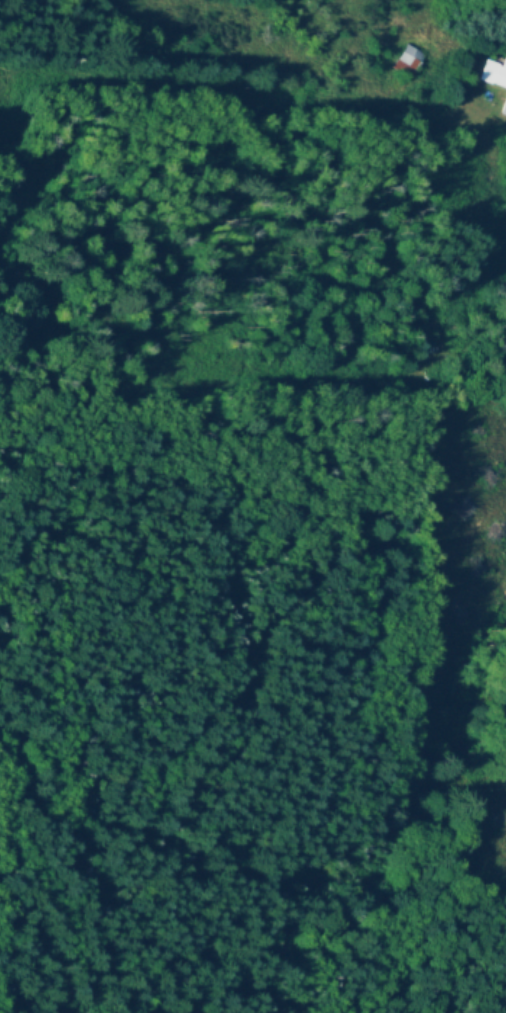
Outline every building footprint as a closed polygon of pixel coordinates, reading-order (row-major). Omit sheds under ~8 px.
[(392,69),(409,80),(425,56),(409,44),(392,69)] [(504,65),(485,59),(478,81),(505,90),(505,60),(504,65)] [(498,115),(505,118),(505,90),(498,115)]
